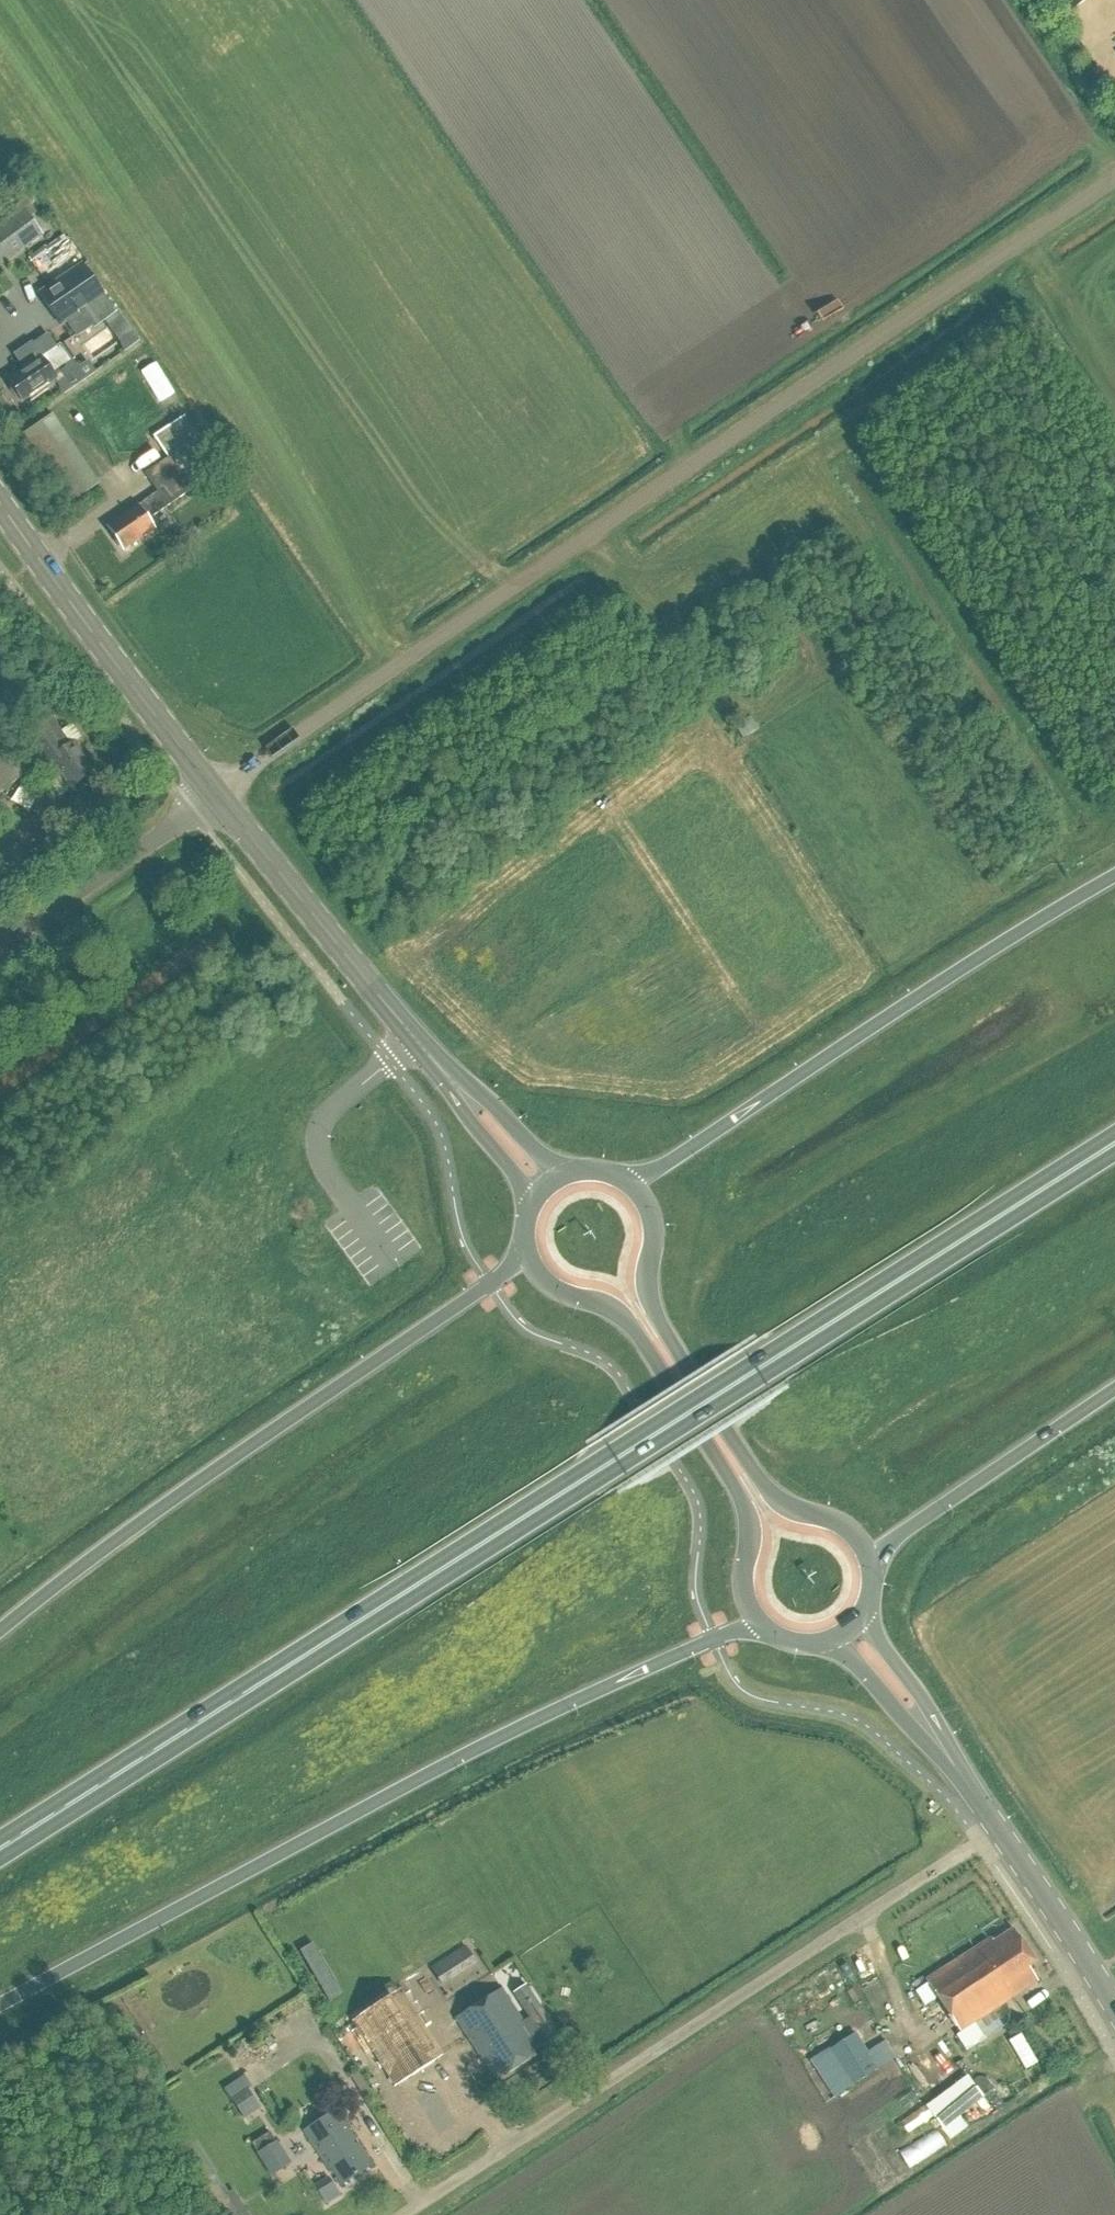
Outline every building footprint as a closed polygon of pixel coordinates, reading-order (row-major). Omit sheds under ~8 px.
[(1086,0),(1065,0),(1072,10),(1086,0)] [(0,227),(0,265),(8,259),(43,233),(25,208),(0,227)] [(44,299),(51,309),(50,310),(62,328),(69,324),(77,337),(115,311),(86,270),(74,278),(64,285),(59,276),(39,290),(44,299)] [(22,375),(9,384),(22,403),(37,393),(39,395),(58,382),(54,376),(73,364),(61,347),(57,350),(48,337),(33,347),(32,345),(15,357),(25,371),(21,374),(22,375)] [(38,427),(83,495),(102,483),(57,414),(38,427)] [(122,550),(154,529),(148,519),(191,490),(189,488),(218,468),(183,416),(153,437),(168,459),(151,470),(164,489),(139,506),(139,507),(107,528),(122,550)] [(4,730),(0,732),(0,793),(52,758),(72,787),(93,773),(82,757),(84,756),(74,741),(69,745),(52,719),(35,731),(38,737),(17,751),(4,730)] [(57,824),(37,835),(51,862),(72,851),(57,824)] [(1035,1962),(1012,1928),(993,1941),(991,1937),(926,1980),(929,1983),(942,2004),(960,2031),(1038,1980),(1029,1967),(1035,1962)] [(473,1985),(475,1943),(447,1942),(446,1959),(435,1959),(434,1975),(445,1976),(445,1984),(473,1985)] [(929,1983),(915,1993),(929,2014),(942,2004),(929,1983)] [(528,2018),(542,2009),(526,1984),(512,1993),(528,2018)] [(504,2076),(533,2057),(526,2045),(530,2042),(520,2027),(524,2024),(502,1989),(456,2018),(493,2076),(501,2071),(504,2076)] [(358,2018),(393,2088),(448,2061),(413,1991),(358,2018)] [(1026,2033),(1014,2038),(1027,2069),(1039,2063),(1026,2033)] [(841,2067),(823,2078),(836,2099),(854,2087),(877,2073),(853,2036),(830,2051),(841,2067)] [(970,2073),(927,2106),(952,2139),(970,2126),(962,2115),(988,2096),(970,2073)] [(227,2085),(245,2118),(265,2107),(247,2075),(227,2085)] [(340,2185),(371,2164),(336,2110),(305,2131),(340,2185)] [(273,2174),(292,2162),(277,2139),(258,2151),(273,2174)] [(326,2204),(340,2195),(328,2177),(314,2185),(326,2204)]
